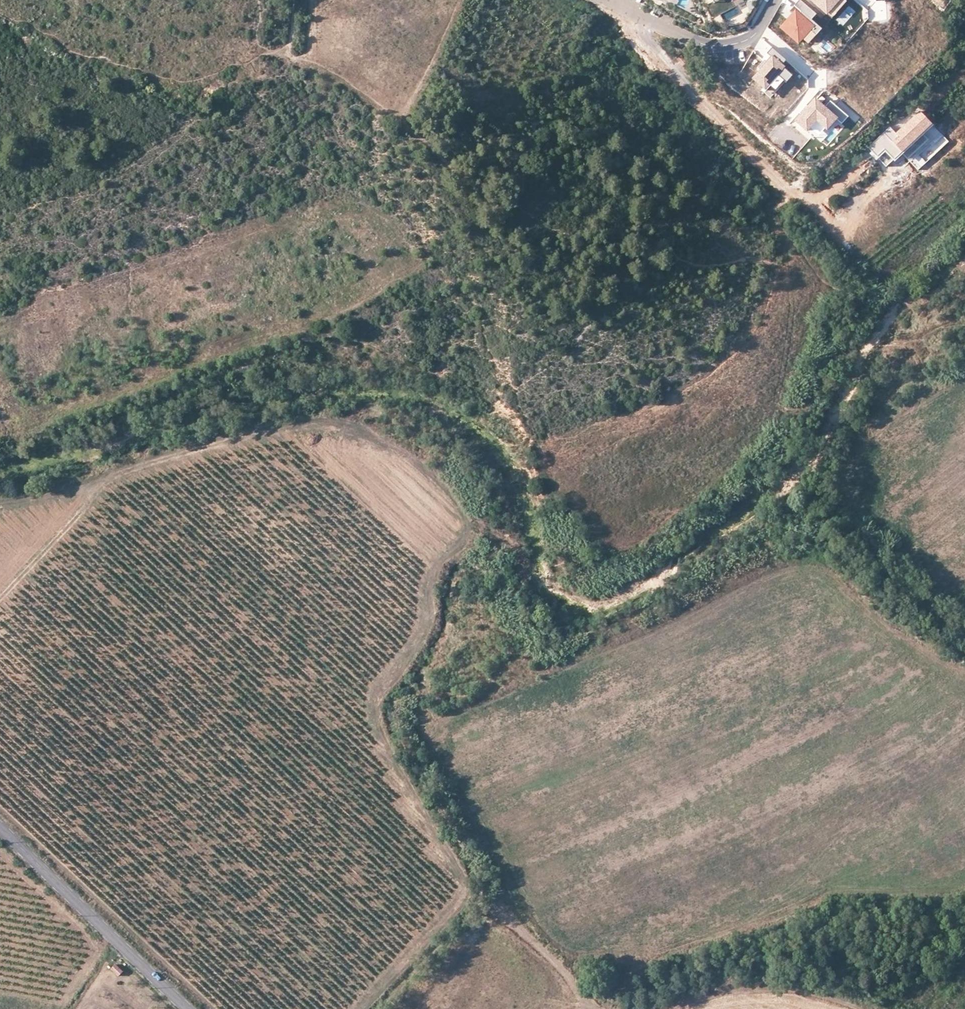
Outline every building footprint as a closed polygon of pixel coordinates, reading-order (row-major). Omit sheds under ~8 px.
[(829,21),(846,2),(844,0),(806,0),(829,21)] [(819,18),(801,2),(795,9),(802,15),(801,17),(797,13),(781,32),(800,49),(812,35),(818,40),(824,33),(813,24),(819,18)] [(786,60),(773,49),(762,61),(765,64),(759,71),(761,74),(755,80),(766,90),(764,93),(771,99),(792,75),(781,66),(786,60)] [(823,108),(814,100),(795,121),(805,131),(816,118),(826,126),(833,118),(840,123),(846,116),(829,101),(823,108)] [(894,161),(933,125),(919,111),(896,133),(890,127),(868,147),(878,158),(885,152),(894,161)] [(498,196),(482,187),(478,194),(495,204),(498,196)] [(115,964),(111,969),(119,976),(123,971),(115,964)]
